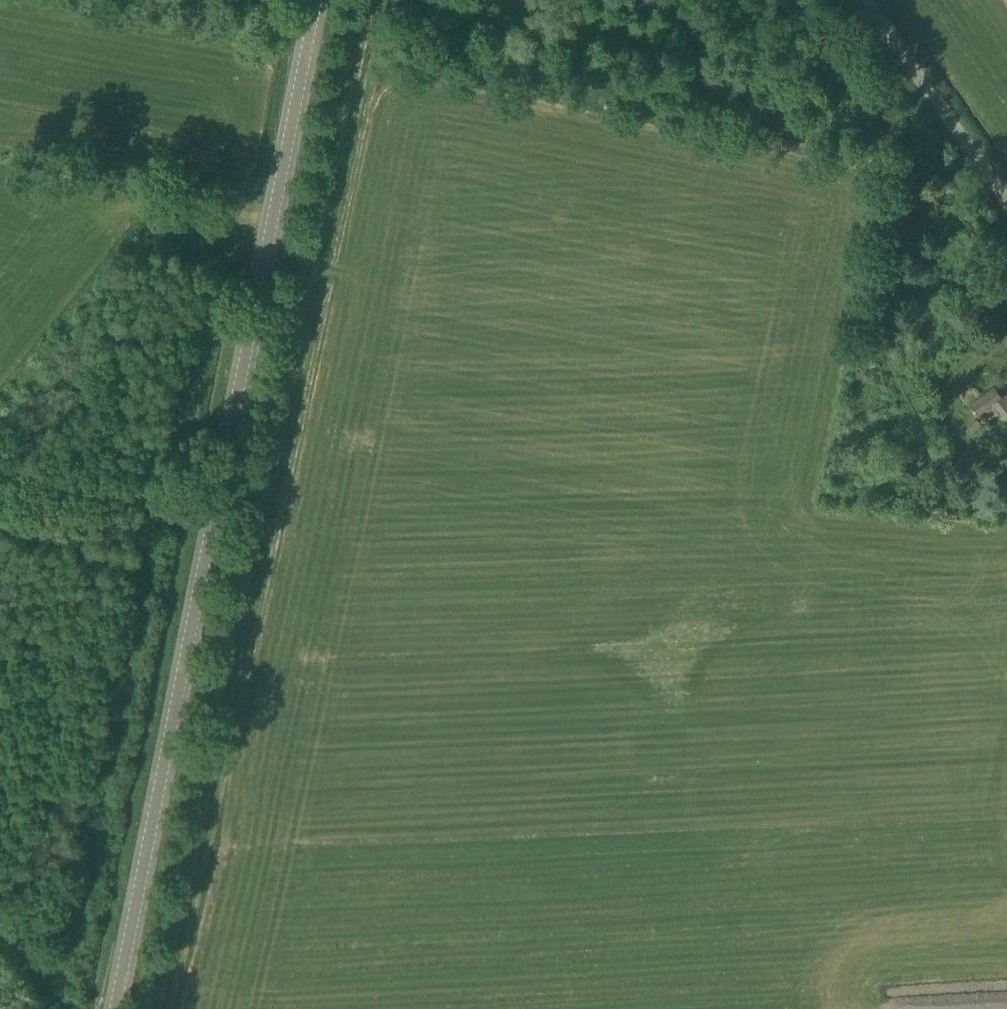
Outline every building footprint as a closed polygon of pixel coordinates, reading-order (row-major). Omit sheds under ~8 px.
[(979,398),(971,404),(979,416),(992,406),(1002,420),(1006,416),(1006,394),(1003,397),(995,386),(979,398)] [(979,422),(967,431),(975,442),(987,432),(979,422)]
